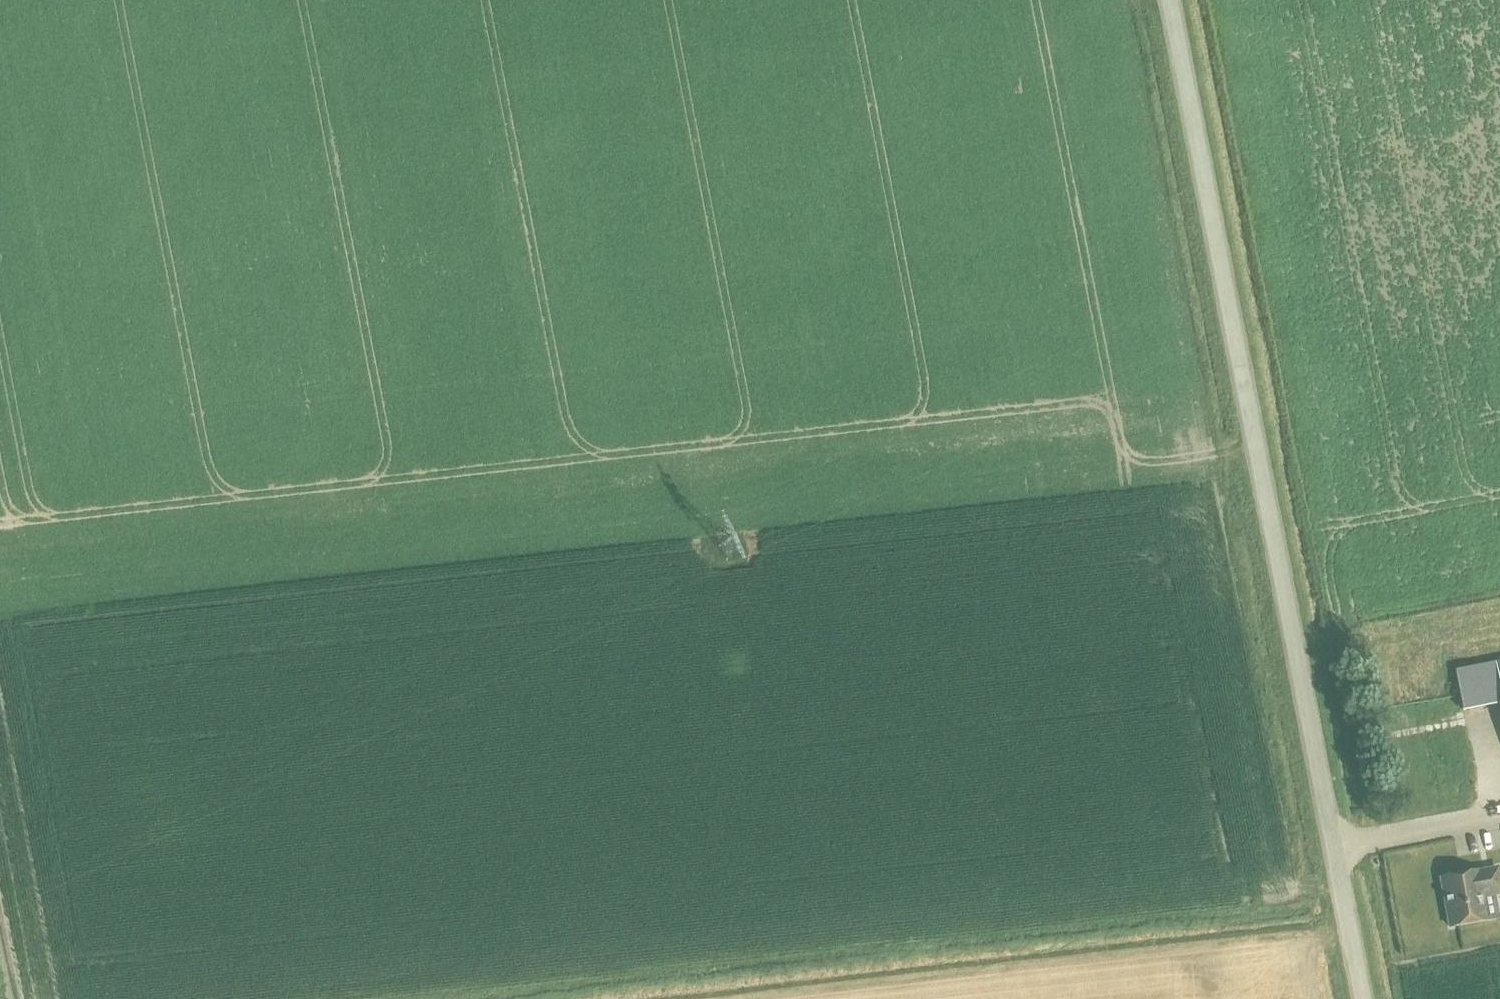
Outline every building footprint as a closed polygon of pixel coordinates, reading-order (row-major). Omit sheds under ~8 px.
[(1496,664),(1455,671),(1463,712),(1499,705),(1499,663),(1496,664)] [(1478,872),(1441,878),(1451,927),(1487,921),(1483,897),(1499,894),(1499,878),(1498,869),(1478,872)]
